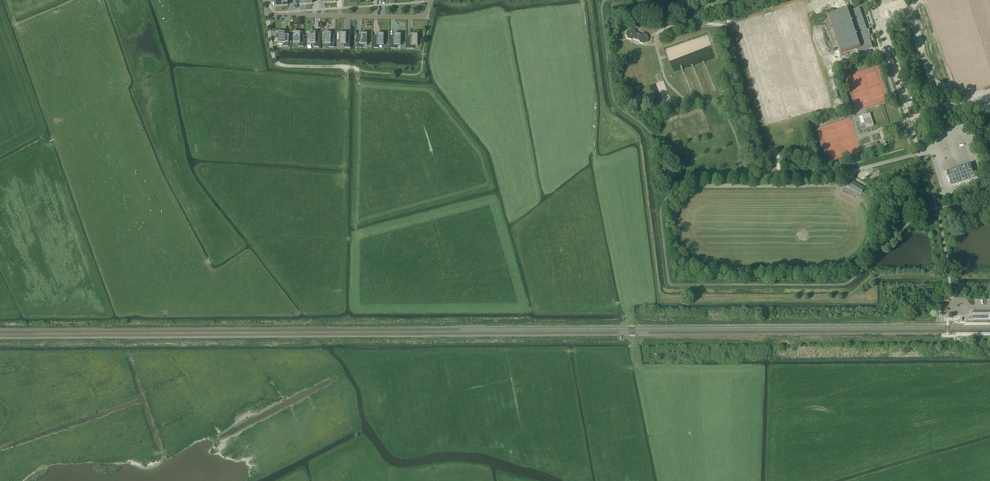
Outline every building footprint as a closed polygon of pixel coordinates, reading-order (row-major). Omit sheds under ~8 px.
[(873,48),(871,44),(869,36),(870,36),(869,30),(867,31),(860,8),(850,11),(849,7),(827,14),(829,19),(825,20),(834,48),(838,47),(840,55),(857,49),(858,52),(873,48)] [(640,42),(643,44),(647,42),(648,38),(647,34),(643,33),(641,34),(636,32),(635,30),(631,29),(627,31),(626,35),(628,38),(631,40),(633,39),(639,41),(640,42)] [(278,32),(278,34),(276,34),(276,38),(278,38),(278,40),(278,42),(283,43),(283,46),(288,46),(288,35),(285,34),(285,31),(277,31),(277,32),(278,32)] [(292,32),(293,32),(293,43),(298,43),(298,46),(303,47),(304,35),(300,35),(300,32),(292,32)] [(309,32),(308,41),(308,43),(313,43),(313,47),(319,47),(319,35),(315,35),(315,32),(307,32),(309,32)] [(331,35),(331,32),(323,32),(324,32),(324,41),(324,43),(329,43),(329,47),(334,47),(334,35),(331,35)] [(339,33),(339,44),(344,44),(344,47),(349,47),(349,36),(346,36),(346,33),(338,32),(338,33),(339,33)] [(368,33),(360,33),(360,36),(356,36),(356,48),(362,48),(362,44),(367,44),(367,33),(368,33)] [(385,34),(385,33),(377,33),(377,36),(373,36),(373,48),(378,48),(378,44),(383,44),(384,34),(385,34)] [(400,43),(401,34),(402,34),(394,33),(394,36),(390,36),(390,48),(395,48),(395,45),(400,45),(400,43)] [(419,34),(411,34),(411,37),(407,37),(407,48),(412,49),(412,45),(417,45),(418,34),(419,34)] [(701,39),(702,45),(710,42),(708,35),(697,38),(697,40),(701,39)] [(675,100),(664,105),(666,110),(677,105),(675,100)] [(867,114),(862,115),(866,128),(869,127),(870,126),(874,125),(870,113),(867,114)] [(945,172),(950,186),(977,178),(975,172),(972,173),(969,164),(945,172)] [(861,193),(864,188),(855,182),(854,184),(850,181),(847,186),(855,190),(855,189),(861,193)]
